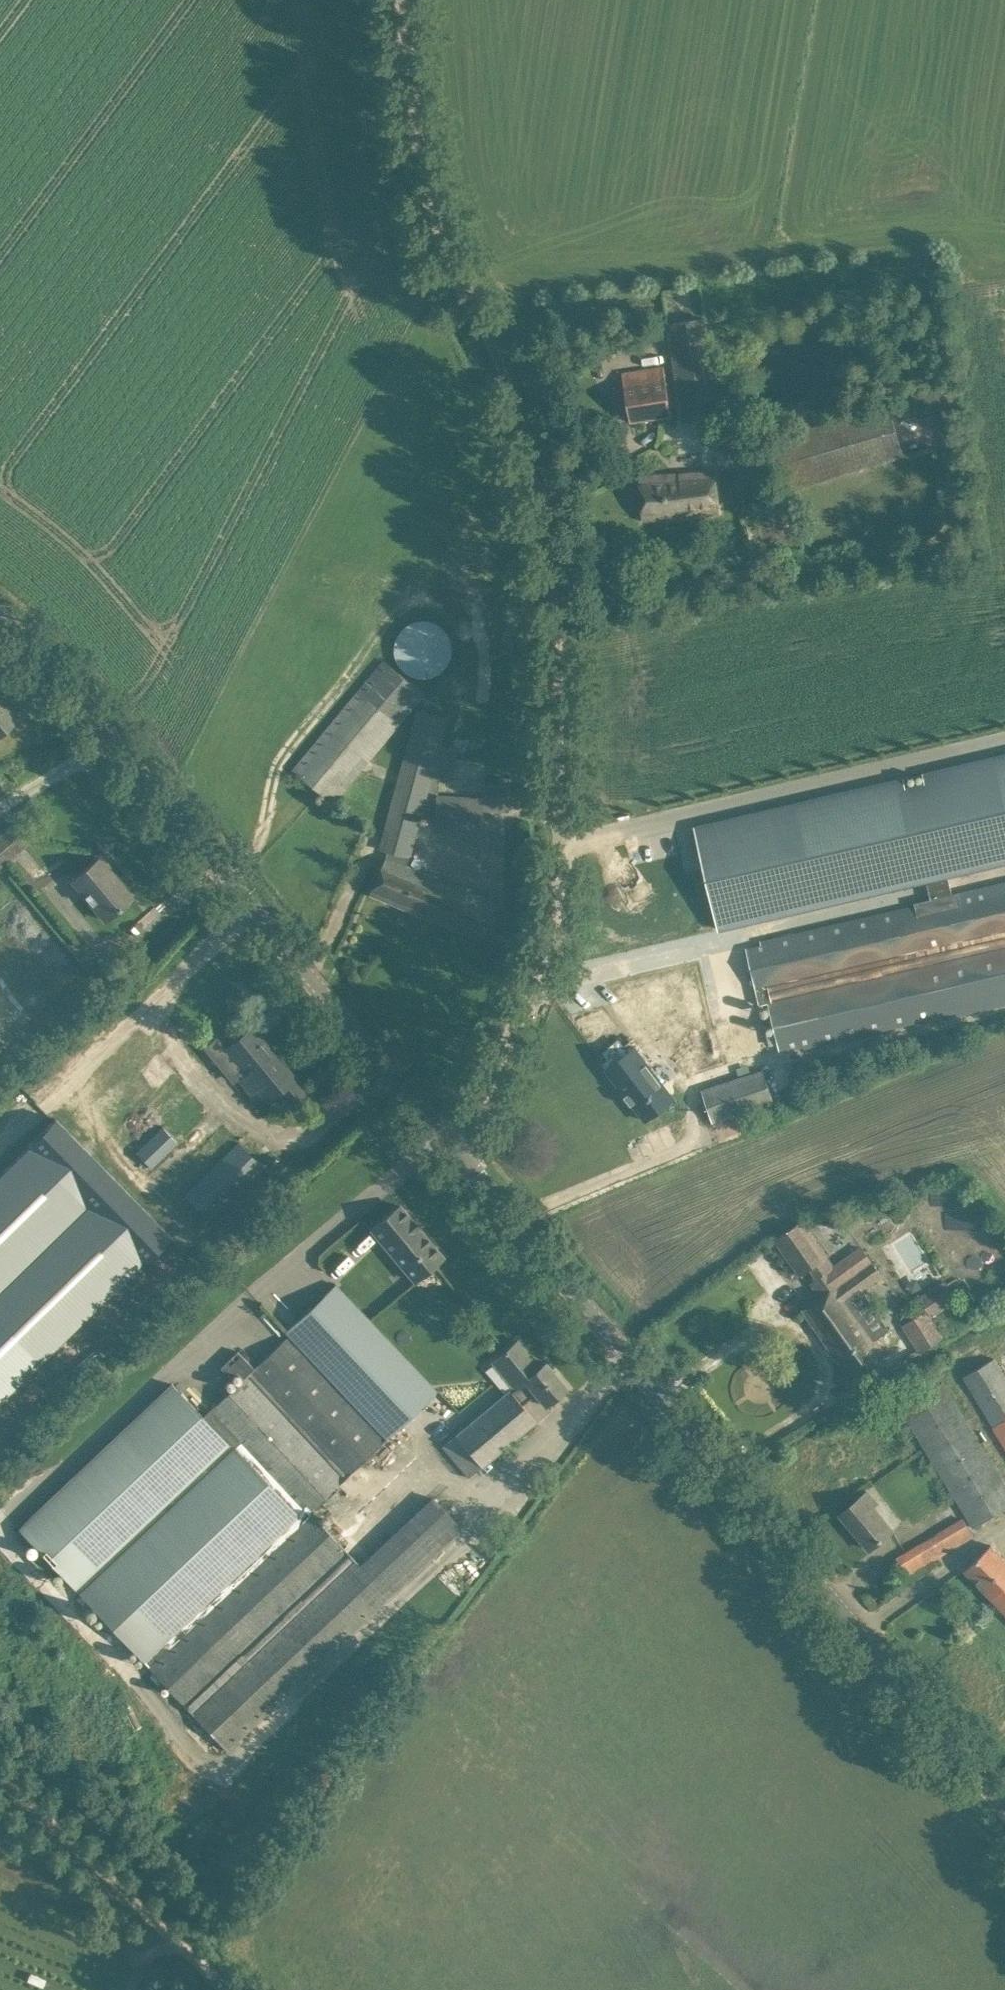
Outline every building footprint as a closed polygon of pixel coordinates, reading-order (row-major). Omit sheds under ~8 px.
[(700,390),(718,387),(706,317),(669,323),(684,412),(702,409),(700,390)] [(664,366),(642,370),(622,373),(630,421),(657,417),(659,424),(673,422),(672,414),(664,366)] [(942,387),(913,393),(918,417),(947,412),(942,387)] [(888,402),(772,437),(788,490),(904,455),(888,402)] [(638,475),(643,520),(720,511),(715,466),(638,475)] [(395,638),(394,647),(395,656),(399,664),(406,671),(414,675),(424,677),(433,675),(441,671),(448,664),(452,656),(454,647),(452,638),(448,629),(441,622),(433,618),(424,617),(414,618),(406,622),(399,629),(395,638)] [(333,802),(424,692),(383,659),(293,769),(333,802)] [(2,733),(17,720),(0,700),(0,735),(2,733)] [(380,870),(370,892),(434,918),(483,939),(498,902),(449,882),(408,865),(410,855),(428,790),(429,786),(441,742),(448,717),(435,713),(417,708),(400,772),(384,830),(384,831),(379,847),(388,849),(386,856),(380,870)] [(722,929),(927,881),(931,898),(914,902),(915,904),(760,940),(761,944),(746,947),(759,1004),(768,1002),(779,1049),(803,1043),(804,1047),(919,1021),(920,1023),(1004,1003),(1004,880),(951,893),(947,876),(1004,862),(1004,753),(923,773),(925,782),(906,787),(904,777),(717,821),(726,861),(707,866),(722,929)] [(437,793),(435,824),(482,827),(483,809),(499,810),(508,811),(510,783),(511,778),(501,777),(500,782),(484,781),(483,793),(437,790),(437,793)] [(51,870),(64,882),(80,865),(67,853),(51,870)] [(105,919),(117,909),(132,896),(99,857),(72,880),(105,919)] [(309,1095),(252,1026),(226,1047),(217,1036),(203,1047),(229,1078),(235,1073),(251,1092),(258,1087),(268,1100),(279,1091),(293,1108),(300,1103),(301,1104),(303,1102),(302,1101),(309,1095)] [(607,1068),(606,1068),(646,1120),(652,1115),(674,1098),(647,1062),(646,1061),(635,1046),(607,1068)] [(725,1122),(723,1117),(762,1104),(764,1109),(775,1106),(763,1070),(703,1090),(712,1121),(714,1126),(725,1122)] [(0,1174),(0,1399),(4,1396),(140,1262),(141,1264),(170,1235),(160,1225),(55,1117),(26,1145),(28,1147),(0,1174)] [(162,1126),(136,1152),(151,1167),(177,1141),(162,1126)] [(264,1165),(238,1139),(185,1192),(211,1218),(264,1165)] [(399,1204),(371,1228),(415,1280),(442,1257),(418,1228),(419,1227),(412,1218),(411,1219),(399,1204)] [(802,1221),(776,1239),(801,1275),(811,1268),(827,1257),(802,1221)] [(875,1337),(848,1299),(862,1289),(883,1275),(873,1262),(803,1309),(849,1375),(865,1364),(884,1351),(875,1337)] [(289,1335),(286,1338),(210,1409),(211,1410),(203,1417),(172,1383),(17,1528),(39,1551),(31,1558),(48,1577),(56,1569),(226,1750),(388,1597),(358,1564),(309,1510),(357,1464),(382,1441),(381,1441),(428,1398),(437,1390),(435,1389),(427,1397),(413,1383),(418,1379),(346,1303),(342,1308),(328,1293),(337,1285),(336,1284),(286,1331),(289,1335)] [(848,1299),(875,1337),(889,1327),(862,1289),(848,1299)] [(938,1296),(925,1304),(927,1307),(932,1316),(945,1308),(938,1296)] [(927,1307),(902,1324),(918,1350),(919,1352),(945,1335),(934,1318),(927,1307)] [(468,1477),(518,1434),(535,1420),(522,1404),(535,1393),(545,1404),(567,1386),(545,1360),(539,1366),(517,1339),(492,1360),(516,1388),(511,1391),(510,1389),(443,1446),(468,1477)] [(995,1357),(964,1376),(1004,1444),(1004,1375),(999,1365),(995,1357)] [(975,1527),(1004,1508),(1004,1484),(942,1382),(901,1407),(975,1527)] [(868,1490),(856,1500),(840,1513),(870,1549),(893,1529),(873,1505),(877,1501),(868,1490)] [(358,1564),(388,1597),(465,1528),(434,1494),(358,1564)] [(974,1535),(964,1519),(898,1559),(908,1575),(974,1535)] [(979,1555),(965,1569),(1004,1611),(1004,1559),(991,1544),(979,1555)] [(141,1717),(134,1722),(147,1739),(154,1734),(141,1717)]
